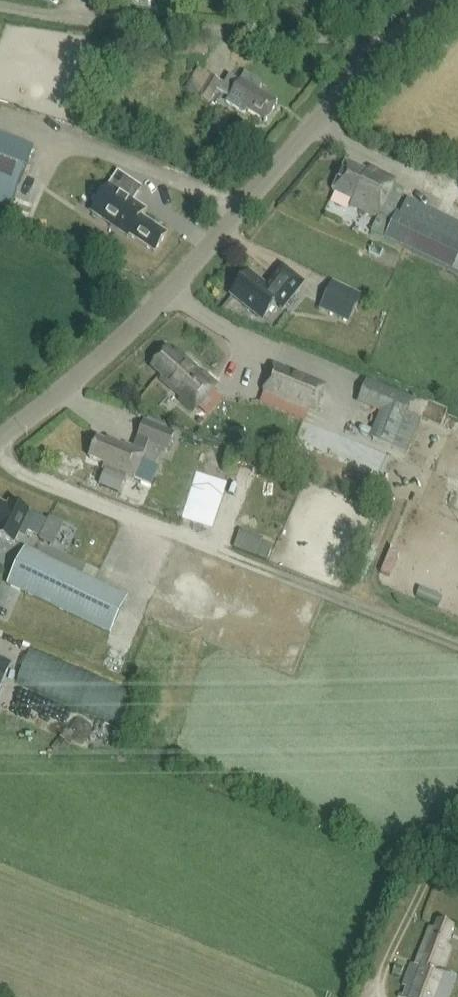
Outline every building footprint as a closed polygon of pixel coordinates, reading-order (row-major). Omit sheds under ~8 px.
[(198,72),(185,90),(208,106),(217,92),(228,98),(226,102),(243,114),(246,110),(264,122),(275,104),(256,92),(259,87),(260,83),(243,72),(238,81),(229,77),(223,85),(198,72)] [(7,213),(33,150),(0,137),(0,210),(7,213)] [(347,163),(333,192),(353,201),(351,205),(378,218),(371,232),(457,274),(457,224),(402,197),(405,190),(393,184),(395,181),(369,169),(367,172),(347,163)] [(139,213),(143,206),(130,198),(138,184),(114,170),(89,210),(126,233),(126,231),(154,248),(166,230),(139,213)] [(281,312),(286,305),(303,284),(282,267),(265,288),(248,275),(235,292),(265,316),(273,305),(281,312)] [(362,296),(333,282),(319,310),(349,324),(362,296)] [(180,400),(178,403),(191,414),(216,387),(203,375),(201,378),(174,354),(171,357),(165,352),(151,368),(164,379),(161,383),(180,400)] [(262,393),(315,415),(327,386),(274,364),(262,393)] [(358,405),(379,413),(369,438),(393,448),(412,400),(367,382),(358,405)] [(174,434),(144,422),(137,440),(167,452),(174,434)] [(103,466),(102,470),(133,482),(144,454),(147,444),(137,440),(133,449),(106,439),(104,444),(97,441),(89,460),(103,466)] [(266,452),(273,455),(280,451),(280,443),(272,439),(265,443),(266,452)] [(268,465),(257,460),(253,469),(265,474),(268,465)] [(125,479),(105,471),(98,490),(118,498),(125,479)] [(19,529),(36,536),(44,520),(27,513),(27,512),(7,503),(5,507),(0,505),(0,538),(12,544),(19,529)] [(241,533),(237,551),(270,558),(274,540),(241,533)] [(8,586),(110,634),(127,598),(25,549),(8,586)] [(126,728),(140,695),(34,649),(20,682),(126,728)] [(12,664),(0,659),(0,690),(12,664)] [(451,948),(446,946),(453,926),(439,921),(435,930),(431,928),(416,965),(412,963),(403,985),(407,987),(404,995),(400,994),(399,996),(449,996),(457,976),(442,970),(451,948)] [(395,966),(392,974),(400,976),(403,969),(395,966)]
